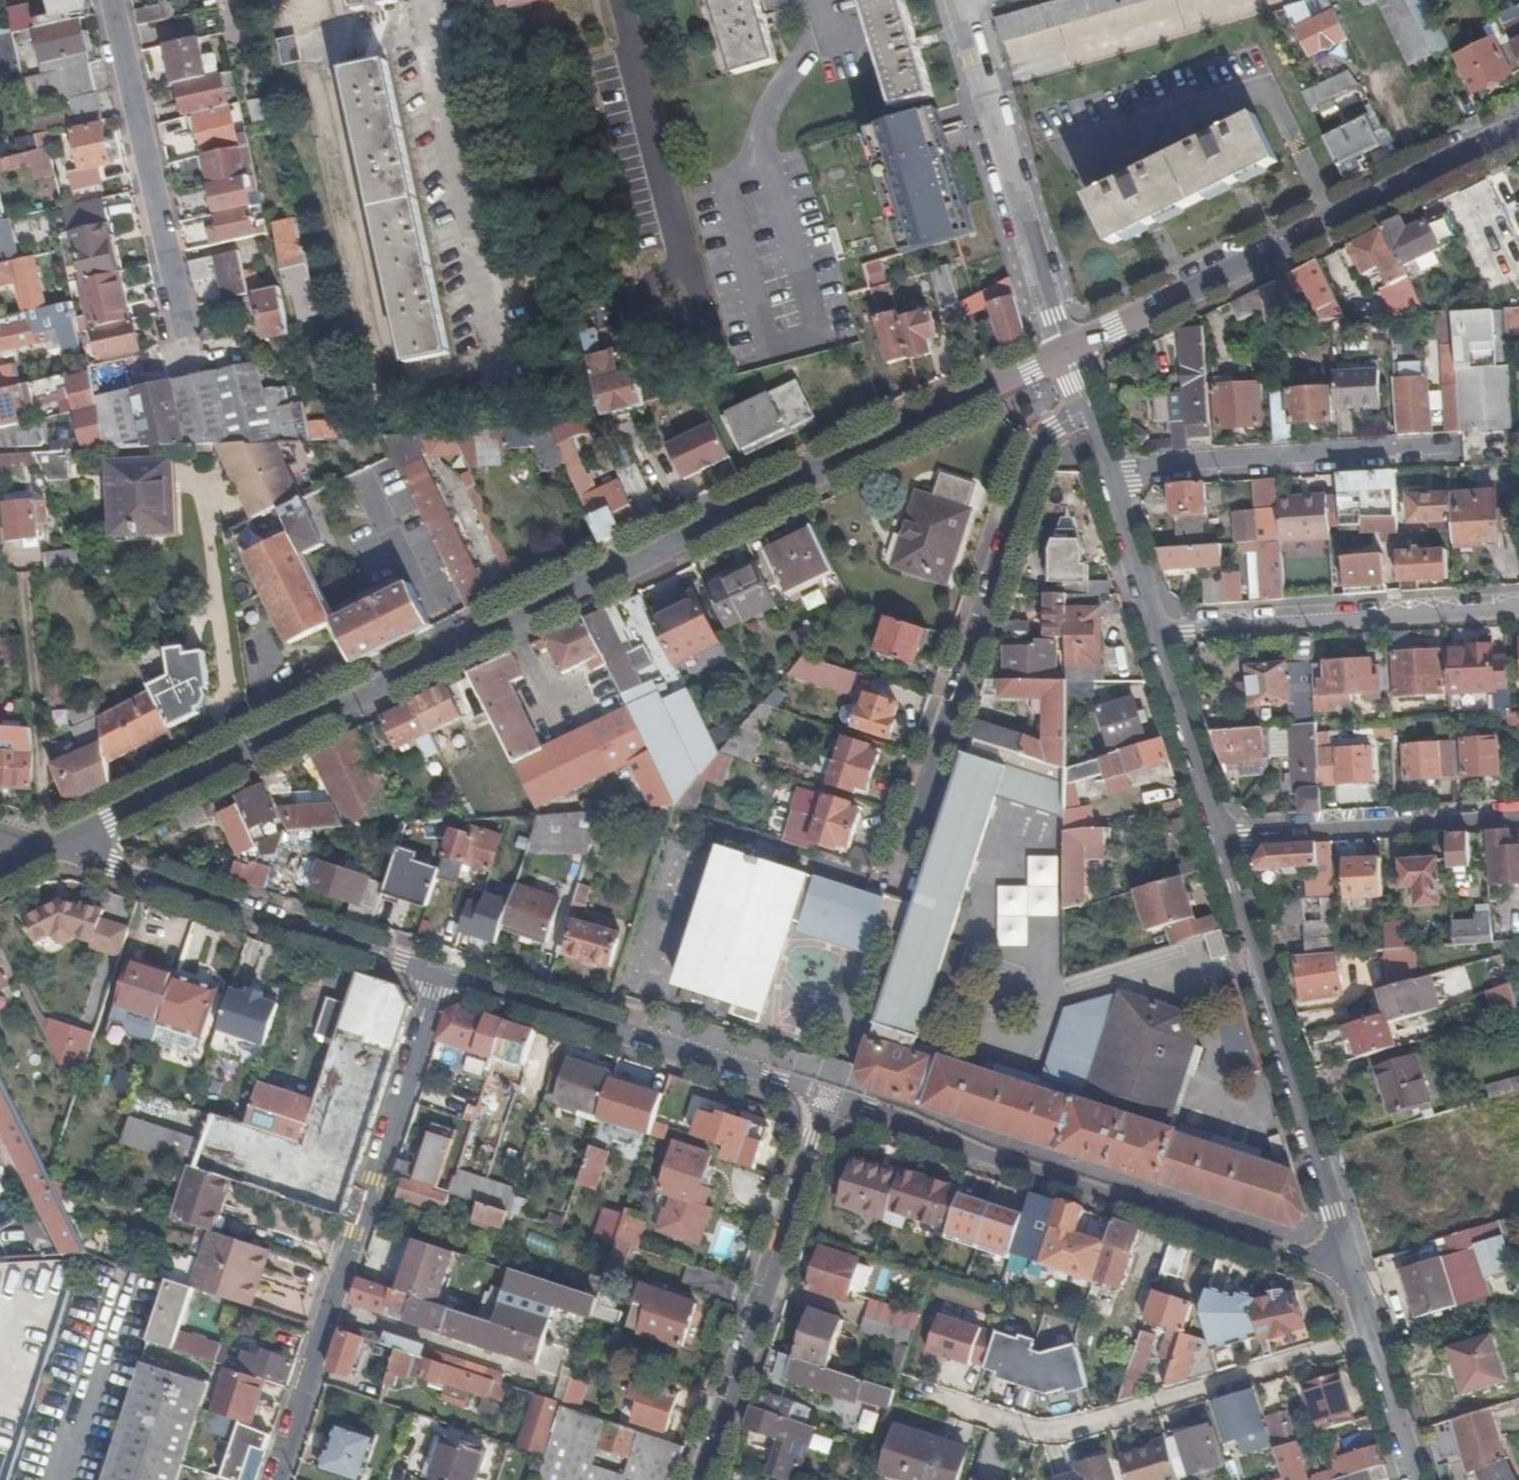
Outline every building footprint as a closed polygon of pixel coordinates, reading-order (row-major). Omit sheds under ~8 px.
[(55,19),(68,16),(66,10),(85,6),(84,0),(50,0),(55,19)] [(399,0),(353,0),(356,14),(373,11),(374,16),(383,14),(381,8),(400,5),(399,0)] [(502,16),(566,0),(498,0),(501,13),(502,16)] [(780,64),(771,32),(772,31),(769,18),(766,19),(761,0),(715,0),(739,77),(780,64)] [(903,0),(862,0),(896,113),(933,103),(903,0)] [(994,22),(1001,46),(1162,0),(1073,0),(1007,19),(994,22)] [(1329,0),(1325,0),(1317,2),(1322,13),(1326,12),(1329,19),(1300,33),(1312,59),(1328,51),(1330,56),(1334,53),(1333,49),(1349,41),(1329,0)] [(1409,67),(1433,56),(1406,0),(1377,0),(1409,67)] [(1433,56),(1448,49),(1425,0),(1406,0),(1433,56)] [(1299,8),(1305,20),(1322,13),(1317,2),(1299,8)] [(1299,8),(1288,11),(1294,24),(1305,20),(1299,8)] [(136,15),(140,30),(164,25),(161,10),(136,15)] [(82,21),(37,31),(44,67),(89,56),(82,21)] [(1501,23),(1489,29),(1496,42),(1457,61),(1474,97),(1518,75),(1518,61),(1510,42),(1501,23)] [(12,28),(0,31),(0,41),(14,38),(14,36),(12,28)] [(0,41),(0,76),(22,71),(14,38),(0,41)] [(286,69),(303,65),(298,41),(281,45),(286,69)] [(1517,45),(1515,41),(1510,42),(1518,61),(1518,44),(1517,45)] [(171,88),(180,86),(223,76),(218,56),(206,58),(203,42),(170,49),(177,84),(171,85),(171,88)] [(435,278),(389,64),(346,74),(352,103),(349,103),(352,116),(355,115),(367,173),(364,173),(367,186),(370,185),(382,241),(379,241),(382,254),(384,254),(397,311),(394,312),(397,324),(400,324),(409,366),(452,357),(435,278)] [(98,94),(92,66),(25,82),(31,110),(98,94)] [(1348,74),(1303,96),(1310,110),(1361,86),(1348,74)] [(187,120),(197,118),(232,110),(241,108),(240,103),(230,105),(224,76),(223,76),(180,86),(187,120)] [(79,129),(104,123),(99,96),(73,102),(79,129)] [(248,131),(280,123),(275,99),(242,106),(243,108),(248,131)] [(197,118),(206,159),(233,152),(240,150),(251,148),(250,141),(239,143),(232,110),(197,118)] [(906,260),(972,240),(934,115),(868,135),(906,260)] [(1256,119),(1091,200),(1113,248),(1149,230),(1151,235),(1165,229),(1162,224),(1232,190),(1235,195),(1247,189),(1245,183),(1280,166),(1256,119)] [(1367,121),(1325,141),(1345,183),(1365,173),(1361,165),(1358,159),(1364,156),(1380,148),(1367,121)] [(113,167),(105,128),(75,135),(83,173),(70,175),(74,193),(103,186),(99,170),(113,167)] [(52,135),(38,139),(41,153),(51,150),(55,149),(52,135)] [(41,153),(0,162),(0,176),(34,167),(37,179),(57,175),(51,150),(41,153)] [(236,167),(244,165),(240,150),(233,152),(236,167)] [(208,168),(213,188),(247,180),(244,165),(236,167),(233,152),(206,159),(208,168)] [(1367,163),(1364,156),(1358,159),(1361,165),(1367,163)] [(213,188),(219,216),(251,209),(254,208),(249,191),(255,189),(252,178),(247,180),(213,188)] [(101,202),(65,210),(71,235),(76,234),(107,227),(109,226),(103,201),(101,202)] [(210,231),(213,249),(266,237),(264,231),(256,232),(251,209),(219,216),(222,228),(210,231)] [(1403,223),(1385,231),(1405,270),(1465,242),(1452,214),(1409,235),(1403,223)] [(52,239),(47,220),(27,224),(32,243),(52,239)] [(302,321),(322,316),(308,252),(304,252),(297,223),(276,228),(291,297),(296,296),(302,321)] [(118,276),(107,227),(76,234),(87,283),(118,276)] [(1405,270),(1385,231),(1350,247),(1366,279),(1383,271),(1391,288),(1384,292),(1393,317),(1429,315),(1411,282),(1405,270)] [(192,265),(196,285),(214,281),(212,267),(221,265),(228,302),(250,296),(241,254),(192,265)] [(870,286),(889,281),(882,258),(864,264),(870,286)] [(0,268),(0,289),(19,285),(26,316),(48,312),(35,259),(0,268)] [(1347,320),(1319,262),(1292,276),(1301,295),(1310,290),(1325,322),(1333,321),(1337,321),(1347,320)] [(947,312),(965,303),(955,267),(936,273),(947,312)] [(87,283),(97,332),(130,325),(118,276),(87,283)] [(920,278),(900,284),(904,298),(924,292),(920,278)] [(1011,279),(974,299),(965,303),(947,312),(946,312),(953,337),(972,331),(969,320),(994,306),(997,319),(986,323),(994,355),(1028,338),(1011,279)] [(893,285),(874,291),(878,302),(896,297),(893,285)] [(1283,325),(1274,285),(1261,292),(1266,312),(1269,326),(1283,325)] [(268,342),(292,336),(282,290),(258,295),(268,342)] [(1242,324),(1266,312),(1261,292),(1233,305),(1242,324)] [(0,323),(0,355),(42,345),(40,335),(59,331),(65,356),(82,353),(79,341),(72,306),(48,312),(26,316),(0,323)] [(1508,310),(1456,314),(1460,372),(1512,368),(1508,310)] [(1508,310),(1510,331),(1518,331),(1518,310),(1508,310)] [(892,366),(914,360),(903,321),(901,313),(878,319),(892,366)] [(903,321),(914,360),(934,354),(931,341),(941,338),(934,313),(903,321)] [(1443,314),(1429,315),(1431,342),(1444,341),(1443,314)] [(1443,314),(1444,341),(1449,435),(1464,434),(1460,372),(1456,314),(1443,314)] [(97,332),(96,332),(102,361),(141,353),(134,324),(130,325),(97,332)] [(232,337),(214,324),(203,341),(204,345),(207,348),(229,341),(232,337)] [(1175,453),(1214,450),(1206,330),(1182,332),(1189,430),(1174,431),(1175,453)] [(647,407),(646,405),(627,334),(616,337),(619,352),(613,354),(614,357),(604,360),(598,335),(584,338),(604,419),(647,407)] [(961,365),(962,371),(971,366),(969,363),(961,365)] [(19,368),(9,370),(14,390),(25,388),(19,368)] [(1512,368),(1460,372),(1464,434),(1516,430),(1512,368)] [(136,396),(148,450),(196,448),(212,447),(223,447),(251,445),(273,444),(277,444),(292,443),(314,442),(304,389),(265,397),(259,369),(170,389),(136,396)] [(14,390),(9,370),(0,372),(0,393),(14,390)] [(1340,374),(1342,409),(1383,407),(1381,371),(1340,374)] [(96,392),(93,378),(71,383),(78,414),(100,409),(99,404),(96,392)] [(64,390),(62,379),(48,383),(50,393),(64,390)] [(1429,379),(1397,381),(1401,438),(1432,436),(1429,379)] [(1220,431),(1263,429),(1261,387),(1229,388),(1229,380),(1217,381),(1220,431)] [(32,387),(34,396),(50,393),(48,383),(32,387)] [(816,422),(798,384),(729,418),(747,456),(816,422)] [(21,428),(17,412),(37,408),(34,396),(32,387),(25,388),(14,390),(0,393),(0,433),(21,428)] [(102,391),(96,392),(99,404),(105,402),(102,391)] [(1277,446),(1296,445),(1295,426),(1334,424),(1333,393),(1274,396),(1277,446)] [(99,404),(100,409),(110,453),(130,451),(148,450),(136,396),(105,402),(99,404)] [(100,409),(78,414),(85,447),(78,448),(78,454),(110,453),(100,409)] [(577,423),(582,439),(602,436),(597,418),(577,423)] [(619,478),(594,490),(572,442),(582,439),(577,423),(550,431),(569,472),(604,546),(642,528),(643,527),(619,478)] [(685,482),(732,460),(715,426),(669,448),(685,482)] [(30,450),(26,433),(25,427),(21,428),(0,433),(0,451),(30,450)] [(26,433),(30,450),(43,449),(47,445),(43,429),(26,433)] [(553,482),(569,472),(550,431),(507,433),(508,452),(535,450),(547,475),(550,475),(553,482)] [(464,457),(469,469),(508,467),(508,452),(507,433),(454,435),(454,436),(464,457)] [(454,436),(424,438),(435,460),(464,457),(454,436)] [(394,455),(470,612),(491,602),(480,581),(478,576),(412,438),(386,439),(394,455)] [(273,444),(251,445),(282,509),(294,534),(306,557),(327,547),(306,503),(304,499),(277,444),(273,444)] [(223,447),(259,520),(270,515),(282,509),(251,445),(223,447)] [(53,447),(55,455),(72,454),(78,454),(78,448),(78,446),(53,447)] [(55,455),(35,456),(41,466),(43,471),(73,469),(72,454),(55,455)] [(1,457),(0,460),(0,468),(41,466),(35,456),(1,457)] [(175,534),(172,464),(112,467),(116,537),(175,534)] [(73,469),(43,471),(50,485),(73,484),(73,469)] [(1400,521),(1397,474),(1341,477),(1344,517),(1344,531),(1364,530),(1365,530),(1365,520),(1400,521)] [(514,590),(522,586),(472,476),(464,479),(514,590)] [(897,568),(947,585),(972,514),(967,512),(975,487),(943,476),(934,501),(921,497),(897,568)] [(1260,512),(1281,511),(1280,507),(1280,501),(1279,481),(1257,482),(1260,512)] [(1206,516),(1208,516),(1207,486),(1175,488),(1177,518),(1179,518),(1206,516)] [(1455,524),(1456,550),(1483,548),(1483,545),(1502,544),(1499,494),(1453,497),(1455,524)] [(1455,524),(1453,497),(1412,499),(1413,526),(1455,524)] [(1281,511),(1283,544),(1327,540),(1325,498),(1306,499),(1306,506),(1280,507),(1281,511)] [(1327,540),(1333,539),(1331,517),(1334,517),(1333,498),(1325,498),(1327,540)] [(1280,501),(1280,507),(1306,506),(1306,499),(1280,501)] [(50,525),(48,503),(38,505),(38,504),(7,507),(10,543),(42,539),(41,526),(50,525)] [(294,534),(282,509),(270,515),(282,540),(294,534)] [(1271,545),(1283,544),(1281,511),(1260,512),(1234,514),(1236,546),(1244,546),(1271,545)] [(1181,550),(1209,548),(1206,516),(1179,518),(1181,550)] [(1401,543),(1400,536),(1400,521),(1365,520),(1365,530),(1364,530),(1364,535),(1386,534),(1386,544),(1401,543)] [(836,570),(817,531),(768,554),(786,593),(836,570)] [(1092,597),(1092,585),(1092,568),(1087,568),(1087,553),(1082,533),(1063,533),(1055,553),(1055,596),(1070,597),(1092,597)] [(318,584),(306,557),(294,534),(282,540),(250,557),(293,646),(337,623),(329,606),(321,588),(318,584)] [(1413,555),(1412,535),(1400,536),(1401,543),(1403,584),(1451,581),(1450,558),(1419,561),(1419,556),(1413,555)] [(1265,602),(1286,601),(1283,544),(1271,545),(1244,546),(1244,555),(1262,554),(1265,602)] [(1160,552),(1167,572),(1216,569),(1215,548),(1209,548),(1181,550),(1160,552)] [(92,569),(83,552),(47,555),(48,572),(92,569)] [(1349,597),(1389,595),(1387,556),(1346,560),(1349,597)] [(779,605),(762,566),(711,590),(730,628),(779,605)] [(1226,605),(1243,604),(1241,574),(1225,575),(1226,605)] [(1105,597),(1114,597),(1114,585),(1092,585),(1092,597),(1105,597)] [(413,588),(338,624),(358,666),(433,629),(413,588)] [(821,589),(803,598),(809,610),(827,602),(821,589)] [(700,596),(657,616),(680,665),(723,645),(700,596)] [(1055,596),(1050,597),(1049,640),(1070,641),(1070,597),(1055,596)] [(1098,685),(1099,685),(1100,665),(1100,630),(1105,630),(1105,597),(1092,597),(1070,597),(1070,641),(1070,684),(1071,685),(1098,685)] [(678,807),(679,807),(700,782),(665,707),(649,700),(636,672),(655,663),(648,647),(635,653),(624,629),(628,627),(619,609),(609,614),(608,611),(588,620),(611,667),(632,711),(678,807)] [(588,620),(548,640),(566,677),(592,664),(597,674),(611,667),(588,620)] [(916,668),(929,632),(893,620),(880,656),(916,668)] [(1033,626),(1011,625),(1006,640),(1033,640),(1033,626)] [(1317,723),(1312,640),(1295,641),(1297,668),(1288,668),(1288,666),(1249,670),(1250,685),(1251,694),(1253,710),(1292,706),(1294,728),(1318,727),(1317,723)] [(1010,652),(1009,684),(1058,684),(1058,645),(1041,645),(1041,653),(1010,652)] [(1512,715),(1509,662),(1496,663),(1495,648),(1472,649),(1472,652),(1448,654),(1451,694),(1497,691),(1498,716),(1503,715),(1509,715),(1512,715)] [(174,679),(151,690),(153,694),(171,731),(203,716),(201,712),(206,709),(211,698),(208,692),(212,690),(206,654),(189,656),(187,650),(170,653),(174,679)] [(1397,701),(1444,698),(1441,655),(1395,657),(1397,701)] [(655,809),(676,807),(678,807),(632,711),(546,753),(514,686),(527,680),(516,656),(475,676),(490,707),(497,722),(542,811),(634,766),(655,809)] [(851,696),(858,675),(809,658),(805,662),(793,676),(851,696)] [(1373,664),(1351,665),(1353,699),(1368,698),(1368,703),(1381,702),(1380,681),(1373,681),(1373,664)] [(1353,699),(1351,665),(1323,667),(1324,700),(1325,701),(1326,706),(1334,706),(1333,700),(1353,699)] [(1070,772),(1070,753),(1070,734),(1071,698),(1071,685),(1070,684),(1058,684),(1009,684),(992,683),(986,700),(1055,701),(1053,756),(1042,752),(1044,745),(978,723),(973,740),(1070,772)] [(1098,699),(1098,685),(1071,685),(1071,698),(1098,699)] [(1251,694),(1250,685),(1241,686),(1242,694),(1251,694)] [(418,704),(433,736),(466,721),(450,688),(418,704)] [(775,708),(776,708),(786,696),(780,690),(767,705),(775,708)] [(702,779),(723,755),(694,693),(665,707),(700,782),(702,779)] [(148,756),(176,742),(171,731),(153,694),(103,718),(111,765),(144,749),(148,756)] [(859,728),(893,741),(900,723),(897,722),(902,707),(872,697),(867,710),(864,710),(859,728)] [(72,715),(78,730),(103,718),(101,702),(72,715)] [(1138,702),(1103,712),(1114,750),(1149,740),(1138,702)] [(418,704),(387,719),(402,751),(414,745),(417,750),(422,748),(420,743),(433,736),(418,704)] [(765,736),(775,708),(767,705),(746,729),(765,736)] [(497,722),(490,707),(476,714),(483,729),(497,722)] [(1512,715),(1509,715),(1510,721),(1510,730),(1518,729),(1518,714),(1512,715)] [(1243,715),(1210,716),(1216,733),(1254,731),(1253,716),(1243,717),(1243,715)] [(81,801),(114,785),(111,765),(103,718),(78,730),(88,752),(56,766),(68,797),(81,801)] [(1354,721),(1317,723),(1318,727),(1318,735),(1326,734),(1355,733),(1354,721)] [(33,788),(36,759),(33,725),(6,723),(5,753),(0,753),(0,787),(33,788)] [(1318,735),(1318,727),(1294,728),(1254,731),(1216,733),(1225,764),(1266,762),(1265,736),(1270,736),(1271,763),(1294,762),(1295,798),(1300,798),(1301,816),(1323,815),(1321,787),(1319,753),(1319,741),(1318,735)] [(723,746),(736,740),(730,728),(717,733),(723,746)] [(736,759),(755,765),(765,736),(746,729),(723,755),(736,759)] [(1393,740),(1392,731),(1377,732),(1377,741),(1393,740)] [(362,732),(316,754),(337,797),(353,829),(398,807),(362,732)] [(1070,734),(1070,753),(1081,753),(1081,734),(1070,734)] [(841,763),(876,775),(882,758),(872,755),(874,749),(849,740),(841,763)] [(1069,790),(1070,772),(973,740),(948,816),(990,829),(1000,799),(1069,822),(1069,819),(1069,790)] [(1511,740),(1453,744),(1455,779),(1513,775),(1512,768),(1511,740)] [(1173,766),(1166,742),(1070,772),(1069,790),(1108,778),(1111,788),(1133,781),(1132,779),(1173,766)] [(1408,781),(1442,779),(1441,745),(1406,747),(1408,781)] [(1319,753),(1321,787),(1375,784),(1373,749),(1339,751),(1339,752),(1319,753)] [(726,787),(736,759),(723,755),(702,779),(709,782),(726,787)] [(871,792),(876,775),(841,763),(826,757),(821,771),(836,777),(834,785),(859,794),(861,789),(871,792)] [(1266,762),(1225,764),(1230,779),(1267,777),(1266,762)] [(284,772),(267,779),(276,799),(293,792),(284,772)] [(679,807),(698,813),(709,782),(702,779),(700,782),(679,807)] [(238,800),(242,807),(265,859),(281,859),(289,835),(288,833),(269,841),(262,827),(265,826),(268,830),(282,824),(265,788),(238,800)] [(822,821),(857,833),(863,815),(853,812),(855,807),(822,795),(817,806),(801,801),(797,813),(822,821)] [(294,835),(353,829),(337,797),(295,799),(295,801),(278,802),(294,835)] [(242,858),(235,881),(269,892),(281,859),(265,859),(242,807),(223,815),(242,858)] [(655,821),(671,823),(676,807),(655,809),(655,821)] [(205,808),(183,818),(189,830),(211,820),(205,808)] [(608,839),(616,812),(604,813),(591,856),(590,859),(599,863),(602,864),(609,839),(608,839)] [(604,813),(543,818),(531,854),(591,856),(604,813)] [(1091,814),(1069,819),(1069,822),(1069,841),(1096,834),(1091,814)] [(990,829),(948,816),(930,872),(971,884),(990,829)] [(852,850),(857,833),(822,821),(814,844),(840,852),(842,846),(852,850)] [(470,836),(457,832),(443,877),(442,880),(460,886),(468,865),(494,874),(506,839),(480,831),(479,834),(472,831),(470,836)] [(1512,833),(1488,834),(1492,887),(1518,886),(1518,851),(1512,851),(1512,833)] [(1110,835),(1069,841),(1068,851),(1068,855),(1068,899),(1068,912),(1087,906),(1088,853),(1110,853),(1110,835)] [(1475,885),(1471,836),(1450,837),(1452,887),(1475,885)] [(738,853),(715,844),(669,984),(735,1006),(733,1015),(734,1015),(735,1013),(753,1019),(754,1013),(765,1016),(809,875),(757,859),(759,852),(758,851),(757,853),(740,847),(738,853)] [(1334,870),(1332,844),(1318,845),(1320,870),(1334,870)] [(1320,870),(1318,845),(1267,848),(1255,867),(1258,874),(1320,870)] [(397,862),(400,854),(376,846),(372,857),(362,885),(387,893),(397,862)] [(350,918),(376,927),(382,908),(384,901),(387,893),(362,885),(372,857),(363,854),(357,871),(355,876),(348,873),(325,865),(316,891),(355,905),(350,918)] [(999,887),(999,948),(1029,948),(1029,917),(1059,916),(1058,857),(1029,857),(1030,886),(999,887)] [(590,859),(562,954),(613,970),(623,936),(584,924),(590,902),(593,890),(599,892),(605,871),(598,868),(599,863),(590,859)] [(387,893),(384,901),(404,907),(406,900),(432,909),(442,880),(443,877),(397,862),(387,893)] [(1386,901),(1384,862),(1347,864),(1349,903),(1386,901)] [(1418,909),(1442,908),(1439,863),(1405,865),(1406,891),(1417,890),(1418,909)] [(1310,1219),(1297,1176),(1178,1137),(1179,1135),(1169,1132),(1089,1106),(1080,1103),(1079,1106),(946,1062),(945,1066),(915,1057),(936,992),(955,998),(970,949),(952,942),(971,884),(930,872),(862,1075),(869,1089),(919,1106),(919,1107),(930,1111),(931,1109),(1299,1230),(1310,1219)] [(1198,924),(1185,879),(1138,893),(1150,935),(1168,929),(1173,948),(1208,938),(1223,933),(1219,918),(1198,924)] [(1339,955),(1335,881),(1308,883),(1309,901),(1306,901),(1307,926),(1308,957),(1337,955),(1339,955)] [(514,904),(506,931),(550,946),(564,903),(520,888),(514,904)] [(593,890),(590,902),(595,904),(599,892),(593,890)] [(506,931),(514,904),(477,892),(463,935),(500,947),(506,931)] [(1306,901),(1267,903),(1274,928),(1307,926),(1306,901)] [(61,909),(61,905),(28,920),(40,944),(57,935),(56,940),(62,945),(71,944),(77,938),(93,943),(92,948),(110,955),(116,934),(119,925),(102,920),(105,912),(85,906),(84,909),(68,904),(68,909),(61,909)] [(1495,945),(1494,916),(1454,919),(1456,948),(1495,945)] [(1231,958),(1223,933),(1208,938),(1215,963),(1231,958)] [(128,938),(116,934),(110,955),(92,948),(90,956),(119,966),(128,938)] [(1405,935),(1388,936),(1389,952),(1406,951),(1405,935)] [(1419,983),(1418,950),(1406,951),(1389,952),(1386,952),(1388,993),(1416,984),(1419,983)] [(1345,997),(1337,955),(1308,957),(1297,958),(1305,1003),(1345,997)] [(163,1028),(179,978),(133,963),(119,1007),(149,1018),(140,1046),(155,1052),(163,1028)] [(10,990),(0,969),(0,995),(10,990)] [(133,1119),(124,1146),(194,1170),(233,1182),(345,1219),(416,1002),(411,992),(361,975),(351,1006),(339,1042),(318,1106),(305,1147),(297,1174),(133,1119)] [(220,992),(179,978),(163,1028),(203,1041),(220,992)] [(1388,993),(1382,995),(1389,1019),(1346,1032),(1350,1047),(1357,1045),(1362,1063),(1399,1052),(1392,1028),(1426,1018),(1416,984),(1388,993)] [(1500,1021),(1518,1015),(1518,1004),(1513,986),(1492,994),(1500,1021)] [(281,1005),(234,989),(221,1031),(268,1046),(281,1005)] [(1089,1106),(1169,1132),(1190,1070),(1199,1073),(1206,1051),(1198,1048),(1189,1017),(1125,996),(1089,1106)] [(339,1042),(351,1006),(331,999),(320,1036),(339,1042)] [(498,1058),(508,1023),(462,1008),(448,1013),(439,1042),(496,1061),(498,1058)] [(66,1071),(79,1032),(51,1023),(46,1038),(61,1069),(66,1071)] [(537,1033),(508,1023),(498,1058),(525,1067),(537,1033)] [(82,1076),(95,1037),(79,1032),(66,1071),(82,1076)] [(525,1067),(498,1058),(496,1061),(495,1067),(522,1076),(525,1067)] [(571,1064),(559,1060),(549,1090),(560,1094),(560,1097),(581,1104),(579,1109),(579,1110),(601,1118),(614,1078),(614,1076),(572,1062),(571,1064)] [(1381,1072),(1398,1130),(1415,1125),(1437,1119),(1420,1061),(1381,1072)] [(66,1256),(87,1255),(50,1180),(48,1177),(0,1078),(0,1124),(66,1256)] [(657,1092),(614,1078),(601,1118),(601,1120),(614,1125),(613,1129),(621,1132),(623,1128),(644,1134),(657,1092)] [(1489,1089),(1493,1101),(1516,1094),(1513,1082),(1489,1089)] [(264,1087),(249,1128),(269,1135),(276,1116),(290,1120),(284,1139),(305,1147),(318,1106),(264,1087)] [(581,1104),(560,1097),(558,1103),(579,1109),(581,1104)] [(765,1148),(771,1130),(706,1108),(695,1138),(729,1150),(725,1162),(743,1168),(751,1143),(765,1148)] [(395,1176),(438,1190),(457,1130),(436,1124),(422,1167),(401,1160),(395,1176)] [(652,1138),(666,1142),(670,1131),(656,1127),(652,1138)] [(751,1143),(743,1168),(757,1172),(765,1148),(751,1143)] [(689,1226),(708,1231),(714,1211),(707,1209),(713,1191),(704,1188),(713,1158),(677,1147),(662,1194),(675,1198),(669,1214),(667,1213),(661,1234),(684,1241),(689,1226)] [(610,1155),(592,1149),(581,1185),(599,1191),(610,1155)] [(841,1205),(890,1221),(893,1212),(904,1179),(856,1162),(841,1205)] [(194,1170),(177,1221),(213,1233),(216,1234),(233,1182),(194,1170)] [(460,1172),(457,1183),(453,1195),(480,1204),(509,1214),(517,1191),(460,1172)] [(964,1194),(905,1174),(904,1179),(893,1212),(912,1218),(952,1231),(963,1197),(964,1194)] [(444,1215),(451,1194),(406,1181),(400,1200),(444,1215)] [(1472,1183),(1448,1191),(1462,1237),(1472,1234),(1502,1225),(1495,1203),(1479,1207),(1472,1183)] [(1400,1205),(1414,1253),(1462,1237),(1448,1191),(1400,1205)] [(1027,1218),(1014,1256),(1097,1283),(1109,1246),(1079,1236),(1087,1212),(1034,1195),(1027,1218)] [(1014,1256),(1027,1218),(963,1197),(952,1231),(950,1235),(1014,1256)] [(509,1214),(480,1204),(475,1219),(506,1230),(511,1215),(509,1214)] [(649,1218),(629,1210),(626,1219),(618,1243),(634,1249),(638,1250),(649,1218)] [(618,1243),(626,1219),(606,1211),(596,1243),(615,1250),(618,1243)] [(890,1221),(888,1226),(907,1233),(912,1218),(893,1212),(890,1221)] [(564,1232),(568,1222),(553,1217),(549,1228),(564,1232)] [(578,1222),(571,1219),(567,1231),(574,1233),(578,1222)] [(1109,1246),(1097,1283),(1087,1314),(1113,1322),(1144,1231),(1118,1222),(1109,1246)] [(1472,1234),(1478,1253),(1507,1243),(1502,1225),(1472,1234)] [(703,1247),(708,1231),(689,1226),(684,1241),(703,1247)] [(213,1233),(194,1290),(253,1309),(261,1287),(252,1284),(255,1271),(265,1274),(272,1253),(216,1234),(213,1233)] [(1172,1251),(1174,1242),(1168,1239),(1165,1248),(1172,1251)] [(1182,1281),(1191,1247),(1174,1242),(1172,1251),(1161,1284),(1168,1287),(1171,1277),(1182,1281)] [(455,1254),(419,1243),(402,1294),(438,1305),(455,1254)] [(634,1249),(618,1243),(615,1250),(599,1302),(593,1322),(619,1331),(624,1316),(617,1314),(628,1280),(624,1278),(634,1249)] [(862,1262),(823,1249),(810,1290),(848,1303),(852,1290),(866,1295),(874,1271),(860,1266),(862,1262)] [(1406,1274),(1416,1309),(1488,1287),(1478,1253),(1406,1274)] [(736,1302),(742,1284),(694,1269),(688,1286),(736,1302)] [(261,1287),(265,1274),(255,1271),(252,1284),(261,1287)] [(503,1306),(507,1292),(513,1274),(505,1271),(495,1299),(490,1298),(483,1320),(496,1325),(503,1306)] [(591,1327),(593,1322),(599,1302),(567,1291),(513,1274),(507,1292),(558,1309),(573,1313),(571,1320),(591,1327)] [(402,1294),(362,1280),(354,1304),(388,1316),(392,1307),(409,1313),(406,1322),(446,1335),(538,1365),(553,1323),(503,1306),(496,1325),(483,1320),(438,1305),(402,1294)] [(194,1290),(170,1282),(149,1344),(218,1366),(224,1350),(179,1335),(194,1290)] [(1488,1287),(1416,1309),(1421,1323),(1492,1302),(1488,1287)] [(685,1349),(697,1313),(699,1307),(645,1288),(631,1329),(645,1334),(644,1336),(685,1349)] [(1214,1351),(1261,1336),(1255,1316),(1258,1305),(1260,1301),(1240,1295),(1238,1299),(1211,1291),(1203,1314),(1208,1331),(1212,1344),(1214,1351)] [(553,1323),(558,1309),(507,1292),(503,1306),(553,1323)] [(1195,1307),(1157,1295),(1148,1324),(1173,1332),(1186,1336),(1195,1307)] [(874,1301),(867,1319),(917,1335),(923,1317),(874,1301)] [(1261,1336),(1268,1360),(1274,1357),(1273,1352),(1314,1340),(1310,1328),(1306,1329),(1299,1303),(1275,1311),(1274,1306),(1258,1305),(1255,1316),(1261,1336)] [(220,1313),(223,1328),(243,1324),(240,1309),(220,1313)] [(813,1310),(797,1359),(830,1370),(846,1323),(831,1318),(832,1316),(813,1310)] [(988,1369),(999,1336),(944,1317),(931,1353),(973,1367),(974,1364),(988,1369)] [(917,1335),(867,1319),(863,1333),(901,1346),(912,1350),(917,1335)] [(1212,1344),(1208,1331),(1198,1328),(1195,1339),(1212,1344)] [(1177,1364),(1186,1336),(1173,1332),(1164,1360),(1177,1364)] [(360,1338),(371,1342),(380,1344),(412,1355),(421,1358),(479,1377),(527,1392),(529,1384),(474,1366),(389,1338),(388,1340),(375,1335),(374,1337),(362,1333),(360,1338)] [(345,1334),(331,1374),(352,1381),(364,1345),(369,1347),(371,1342),(360,1338),(345,1334)] [(1037,1349),(999,1336),(988,1369),(988,1371),(1026,1384),(1036,1353),(1037,1349)] [(1168,1390),(1221,1374),(1214,1351),(1212,1344),(1195,1339),(1186,1336),(1177,1364),(1168,1390)] [(1509,1385),(1494,1339),(1450,1354),(1455,1369),(1452,1374),(1455,1382),(1460,1384),(1465,1399),(1509,1385)] [(412,1355),(380,1344),(374,1361),(406,1371),(412,1355)] [(1152,1349),(1141,1345),(1122,1405),(1135,1400),(1152,1349)] [(912,1350),(901,1346),(886,1388),(898,1392),(912,1350)] [(289,1390),(297,1367),(262,1355),(260,1361),(224,1350),(218,1366),(233,1371),(268,1383),(289,1390)] [(1054,1359),(1036,1353),(1026,1384),(1024,1389),(1058,1401),(1090,1386),(1081,1352),(1054,1359)] [(898,1392),(886,1388),(844,1375),(844,1376),(783,1355),(779,1367),(793,1372),(790,1380),(891,1414),(898,1392)] [(9,1370),(35,1377),(39,1365),(12,1358),(9,1370)] [(474,1392),(479,1377),(421,1358),(417,1369),(419,1374),(428,1376),(428,1380),(436,1383),(434,1388),(451,1394),(455,1386),(474,1392)] [(143,1363),(101,1479),(178,1479),(183,1467),(198,1414),(206,1384),(143,1363)] [(253,1427),(268,1383),(233,1371),(218,1417),(253,1427)] [(1308,1382),(1306,1374),(1299,1376),(1301,1384),(1308,1382)] [(1323,1434),(1355,1424),(1340,1377),(1309,1386),(1323,1434)] [(588,1385),(573,1380),(565,1404),(564,1410),(579,1415),(588,1385)] [(681,1396),(649,1386),(636,1424),(668,1435),(681,1396)] [(798,1406),(760,1392),(754,1408),(793,1421),(798,1406)] [(542,1456),(559,1403),(539,1396),(520,1449),(542,1456)] [(1230,1444),(1266,1433),(1255,1396),(1219,1407),(1230,1444)] [(754,1408),(748,1428),(783,1440),(771,1478),(778,1479),(803,1479),(820,1430),(793,1421),(754,1408)] [(631,1460),(639,1435),(579,1415),(564,1410),(555,1435),(586,1445),(631,1460)] [(1490,1413),(1457,1427),(1472,1478),(1480,1474),(1482,1479),(1513,1479),(1504,1460),(1490,1413)] [(213,1449),(223,1420),(198,1414),(183,1467),(211,1477),(217,1462),(210,1460),(213,1449)] [(1294,1443),(1298,1441),(1290,1414),(1285,1416),(1294,1443)] [(1267,1421),(1275,1448),(1294,1443),(1285,1416),(1267,1421)] [(269,1450),(273,1438),(233,1423),(229,1435),(269,1450)] [(326,1471),(351,1479),(365,1479),(379,1439),(341,1426),(335,1442),(341,1444),(339,1452),(333,1450),(333,1451),(326,1471)] [(1169,1442),(1171,1450),(1180,1479),(1185,1479),(1223,1468),(1211,1429),(1169,1442)] [(970,1454),(900,1430),(886,1473),(905,1479),(962,1479),(970,1454)] [(579,1466),(586,1445),(555,1435),(548,1457),(541,1479),(621,1479),(579,1466)] [(687,1452),(639,1435),(631,1460),(625,1479),(678,1479),(687,1452)] [(487,1451),(447,1438),(433,1479),(478,1479),(487,1451)] [(1169,1442),(1168,1440),(1155,1444),(1156,1450),(1157,1454),(1171,1450),(1169,1442)] [(335,1442),(333,1450),(339,1452),(341,1444),(335,1442)] [(1298,1446),(1276,1452),(1284,1479),(1308,1479),(1298,1446)] [(1342,1461),(1345,1461),(1340,1446),(1329,1448),(1334,1465),(1342,1462),(1342,1461)] [(227,1454),(213,1449),(210,1460),(217,1462),(224,1464),(227,1454)] [(323,1471),(326,1471),(333,1451),(330,1450),(323,1471)] [(1122,1460),(1128,1479),(1180,1479),(1171,1450),(1157,1454),(1156,1450),(1122,1460)] [(1386,1468),(1380,1450),(1345,1461),(1342,1461),(1342,1462),(1334,1465),(1336,1473),(1338,1479),(1345,1479),(1386,1468)] [(1074,1478),(1075,1479),(1115,1479),(1109,1460),(1079,1469),(1081,1477),(1074,1478)] [(1386,1468),(1345,1479),(1389,1479),(1386,1468)]
